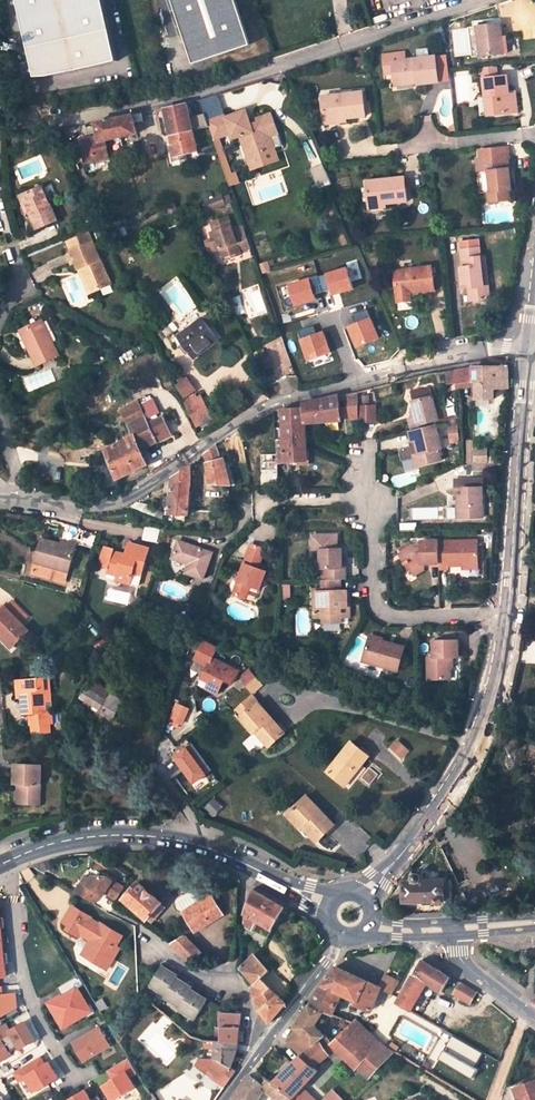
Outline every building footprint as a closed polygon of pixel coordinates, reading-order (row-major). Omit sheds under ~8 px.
[(36,75),(49,75),(117,60),(104,0),(18,0),(36,75)] [(197,64),(259,44),(244,0),(175,0),(197,64)] [(510,54),(508,38),(505,38),(504,23),(479,25),(482,56),(510,54)] [(438,83),(435,56),(405,59),(404,52),(382,55),(384,74),(393,72),(394,81),(417,78),(417,83),(418,85),(438,83)] [(482,68),(483,79),(497,77),(495,66),(482,68)] [(497,77),(483,79),(487,115),(510,113),(506,76),(497,77)] [(508,92),(510,113),(517,112),(514,91),(508,92)] [(362,92),(323,97),(325,117),(345,115),(346,118),(365,116),(362,92)] [(173,145),(175,155),(188,152),(197,151),(187,103),(164,108),(173,145)] [(207,121),(213,140),(229,135),(231,140),(239,137),(243,146),(248,144),(252,156),(274,149),(270,137),(277,134),(271,114),(256,119),(258,122),(250,125),(245,110),(224,118),(223,115),(207,121)] [(105,140),(136,134),(134,123),(143,121),(141,112),(96,122),(99,135),(80,139),(84,162),(108,158),(105,140)] [(345,115),(325,117),(326,125),(346,122),(346,118),(345,115)] [(243,146),(247,158),(252,156),(248,144),(243,146)] [(508,147),(478,150),(479,158),(475,159),(476,172),(488,171),(490,192),(487,192),(488,202),(509,200),(508,190),(511,190),(507,158),(508,158),(508,147)] [(175,155),(176,161),(189,159),(188,152),(175,155)] [(321,164),(310,168),(318,188),(329,183),(321,164)] [(404,177),(366,182),(368,202),(384,200),(385,204),(407,201),(404,177)] [(42,187),(23,195),(29,211),(37,229),(56,221),(42,187)] [(227,192),(221,195),(224,203),(230,200),(227,192)] [(29,211),(23,195),(18,197),(25,213),(29,211)] [(221,195),(205,202),(209,209),(224,203),(221,195)] [(385,207),(385,204),(384,200),(368,202),(369,208),(385,207)] [(251,250),(245,233),(235,236),(229,218),(212,224),(215,233),(210,235),(213,243),(218,242),(221,251),(224,259),(231,257),(241,253),(251,250)] [(71,252),(70,252),(78,269),(82,267),(93,291),(111,284),(89,233),(67,243),(71,252)] [(213,243),(216,253),(221,251),(218,242),(213,243)] [(478,247),(462,249),(464,267),(461,267),(464,288),(469,287),(470,300),(489,298),(488,285),(483,286),(479,257),(478,247)] [(483,286),(488,285),(485,256),(479,257),(483,286)] [(431,265),(393,271),(395,290),(415,288),(416,292),(434,289),(431,265)] [(82,267),(78,269),(88,293),(93,291),(82,267)] [(318,277),(324,291),(332,289),(334,295),(354,288),(348,268),(318,277)] [(318,277),(291,285),(296,305),(316,299),(315,294),(323,292),(318,277)] [(367,311),(353,316),(357,325),(350,328),(357,347),(379,338),(367,311)] [(173,332),(166,337),(175,348),(182,344),(193,359),(218,340),(210,329),(214,325),(207,315),(202,318),(201,318),(176,337),(173,332)] [(42,320),(24,329),(33,347),(29,349),(37,365),(59,355),(42,320)] [(313,326),(299,331),(310,361),(331,353),(323,332),(316,335),(313,326)] [(33,347),(24,329),(20,331),(29,349),(33,347)] [(263,353),(254,357),(260,370),(270,366),(263,353)] [(449,383),(457,382),(473,381),(475,380),(476,400),(494,400),(494,388),(509,388),(508,366),(477,367),(448,371),(449,383)] [(174,383),(181,398),(195,391),(188,376),(174,383)] [(346,399),(346,405),(358,405),(357,391),(339,396),(339,400),(346,399)] [(200,395),(185,403),(197,425),(212,418),(200,395)] [(370,395),(362,395),(362,404),(371,404),(370,395)] [(306,425),(341,421),(339,396),(303,404),(304,407),(282,410),(286,463),(304,461),(302,425),(306,425)] [(410,431),(429,426),(428,423),(439,420),(432,397),(412,402),(414,411),(416,416),(411,418),(406,419),(410,431)] [(139,406),(144,417),(157,411),(152,400),(139,406)] [(137,401),(120,409),(122,413),(139,406),(137,401)] [(348,415),(352,417),(358,417),(358,405),(346,405),(340,405),(341,415),(348,415)] [(358,406),(358,421),(376,421),(375,405),(358,406)] [(118,479),(147,465),(140,450),(171,434),(162,416),(147,424),(144,417),(139,406),(122,413),(133,436),(112,447),(106,450),(118,479)] [(462,441),(460,424),(452,425),(453,442),(462,441)] [(439,450),(436,437),(434,437),(431,426),(429,426),(410,431),(407,432),(410,443),(414,442),(415,447),(404,450),(407,461),(412,459),(414,468),(438,462),(435,451),(439,450)] [(207,462),(211,484),(229,486),(221,458),(216,445),(203,454),(207,462)] [(487,466),(487,448),(473,449),(473,465),(473,466),(475,466),(487,466)] [(277,454),(261,455),(263,485),(278,484),(277,454)] [(229,486),(233,486),(225,457),(221,458),(229,486)] [(190,483),(191,465),(173,476),(170,514),(173,515),(185,515),(188,515),(190,483)] [(460,496),(461,518),(486,517),(484,478),(455,479),(456,497),(460,496)] [(149,530),(146,529),(144,538),(157,542),(160,531),(149,528),(149,530)] [(61,545),(41,539),(35,563),(69,572),(75,549),(61,545)] [(212,553),(178,539),(172,557),(189,564),(186,572),(203,578),(212,553)] [(449,566),(464,565),(480,565),(479,544),(479,539),(439,540),(439,563),(439,569),(449,569),(449,566)] [(61,545),(75,549),(76,544),(63,540),(61,545)] [(439,563),(439,540),(422,541),(422,545),(416,545),(415,546),(403,554),(402,555),(407,563),(409,561),(413,568),(415,572),(422,567),(423,567),(423,563),(439,563)] [(400,549),(403,554),(415,546),(412,541),(400,549)] [(142,575),(149,550),(129,544),(126,556),(112,552),(113,549),(104,547),(100,566),(108,568),(118,571),(117,576),(116,580),(131,584),(134,573),(142,575)] [(251,544),(232,591),(230,594),(245,600),(250,587),(259,590),(266,572),(258,569),(265,550),(251,544)] [(342,570),(342,562),(341,550),(319,551),(319,570),(325,570),(325,581),(339,581),(346,581),(346,569),(342,570)] [(324,623),(339,623),(339,617),(350,617),(349,605),(344,605),(343,601),(346,601),(345,592),(343,592),(340,592),(339,581),(325,581),(321,581),(322,592),(317,592),(317,605),(314,605),(314,615),(323,615),(324,623)] [(139,598),(135,606),(138,608),(141,605),(143,600),(139,598)] [(11,600),(5,606),(21,623),(27,617),(11,600)] [(4,640),(6,638),(14,646),(29,631),(21,623),(5,606),(0,611),(0,636),(4,640)] [(371,635),(363,658),(398,670),(406,647),(371,635)] [(4,640),(11,648),(14,646),(6,638),(4,640)] [(458,640),(433,641),(434,657),(428,657),(429,679),(451,678),(450,660),(454,660),(453,656),(458,656),(458,640)] [(215,651),(203,644),(193,662),(206,668),(199,681),(207,684),(203,691),(214,696),(221,682),(230,687),(236,675),(210,660),(215,651)] [(106,670),(118,676),(120,671),(109,664),(106,670)] [(96,677),(100,671),(95,668),(91,674),(96,677)] [(254,679),(248,672),(239,680),(245,687),(254,679)] [(46,701),(44,678),(20,680),(21,698),(22,715),(29,715),(30,725),(53,724),(52,712),(46,712),(46,701)] [(52,700),(51,678),(44,678),(46,701),(52,700)] [(260,686),(254,679),(245,687),(251,693),(260,686)] [(107,699),(110,693),(91,682),(87,688),(107,699)] [(91,705),(113,718),(123,700),(110,693),(107,699),(87,688),(81,699),(85,702),(91,705)] [(250,697),(229,715),(235,722),(239,718),(256,703),(250,697)] [(174,702),(169,721),(182,725),(188,706),(174,702)] [(239,718),(252,733),(254,731),(267,746),(282,733),(256,703),(239,718)] [(349,739),(326,770),(325,771),(348,786),(364,764),(361,762),(368,753),(349,739)] [(402,759),(409,750),(395,739),(388,748),(402,759)] [(39,804),(41,765),(15,765),(14,784),(18,785),(22,785),(21,804),(39,804)] [(180,772),(175,766),(167,772),(171,779),(180,772)] [(305,824),(320,837),(336,819),(306,793),(292,809),(295,811),(307,822),(305,824)] [(289,813),(304,826),(305,824),(307,822),(295,811),(292,809),(289,813)] [(403,903),(452,901),(452,880),(422,881),(420,877),(419,875),(417,874),(415,874),(412,876),(412,881),(403,881),(403,903)] [(125,889),(105,877),(97,876),(93,881),(90,879),(85,876),(81,883),(86,886),(81,895),(94,903),(99,894),(103,897),(106,893),(117,901),(125,889)] [(124,899),(147,920),(149,918),(161,903),(138,882),(124,899)] [(86,886),(81,883),(75,891),(81,895),(86,886)] [(272,930),(284,908),(253,891),(253,890),(244,915),(244,927),(255,933),(261,923),(272,930)] [(184,912),(195,932),(224,915),(212,895),(184,912)] [(149,918),(153,922),(166,907),(161,903),(149,918)] [(117,945),(122,936),(101,923),(100,925),(90,919),(91,916),(73,906),(63,922),(69,926),(67,930),(80,938),(81,937),(83,933),(95,940),(93,944),(89,942),(82,954),(100,966),(103,961),(106,960),(111,962),(120,947),(117,945)] [(251,941),(263,947),(272,930),(261,923),(255,933),(251,941)] [(250,943),(251,941),(255,933),(244,927),(243,939),(250,943)] [(81,937),(89,942),(93,944),(95,940),(83,933),(81,937)] [(191,962),(200,953),(185,937),(172,944),(191,962)] [(257,952),(254,955),(269,971),(271,969),(273,967),(257,952)] [(269,971),(254,955),(241,967),(255,984),(262,978),(269,971)] [(107,970),(111,962),(106,960),(103,961),(100,966),(107,970)] [(410,1013),(426,984),(441,993),(450,977),(422,960),(396,1005),(410,1013)] [(193,986),(186,983),(183,981),(185,977),(179,973),(179,975),(171,970),(168,968),(170,965),(165,961),(150,985),(165,995),(164,997),(180,1007),(178,1009),(195,1019),(208,998),(200,994),(197,992),(199,989),(193,986)] [(388,968),(376,963),(368,982),(380,988),(393,994),(400,982),(388,976),(389,974),(386,973),(388,968)] [(368,982),(335,967),(321,986),(342,995),(356,1001),(358,1002),(368,982)] [(268,984),(277,974),(271,969),(269,971),(262,978),(268,984)] [(50,1007),(63,1028),(83,1016),(79,1009),(87,1004),(78,988),(84,985),(78,975),(58,988),(62,995),(52,1001),(54,1004),(50,1007)] [(286,1004),(270,989),(272,987),(268,984),(262,978),(255,984),(251,987),(259,1010),(269,1023),(286,1004)] [(355,1005),(370,1011),(380,988),(368,982),(358,1002),(356,1001),(355,1005)] [(460,982),(453,994),(470,1004),(477,992),(460,982)] [(332,1015),(342,995),(321,986),(319,989),(311,1005),(332,1015)] [(18,1016),(16,991),(0,992),(0,1017),(18,1016)] [(306,1025),(304,1030),(316,1036),(319,1031),(326,1034),(333,1042),(353,1023),(332,1015),(311,1005),(306,1002),(294,1018),(306,1025)] [(83,1016),(91,1011),(87,1004),(79,1009),(83,1016)] [(238,1043),(241,1014),(239,1014),(221,1014),(220,1028),(217,1028),(216,1042),(238,1043)] [(302,1088),(317,1071),(313,1067),(329,1054),(331,1057),(339,1052),(356,1070),(358,1068),(380,1042),(356,1019),(353,1023),(333,1042),(326,1034),(314,1043),(301,1056),(273,1083),(292,1098),(291,1099),(316,1099),(302,1088)] [(10,1055),(9,1053),(18,1047),(19,1049),(34,1041),(23,1023),(9,1031),(5,1024),(0,1027),(0,1061),(10,1055)] [(72,1043),(83,1061),(110,1046),(99,1028),(72,1043)] [(305,1035),(301,1039),(288,1028),(281,1037),(301,1056),(314,1043),(305,1035)] [(216,1042),(215,1059),(230,1068),(237,1048),(238,1043),(216,1042)] [(388,1049),(380,1042),(358,1068),(370,1078),(378,1069),(394,1053),(388,1049)] [(24,1078),(33,1092),(58,1077),(53,1070),(49,1063),(45,1065),(40,1057),(13,1073),(18,1082),(24,1078)] [(111,1099),(114,1099),(135,1088),(129,1078),(137,1073),(128,1058),(107,1071),(113,1080),(102,1086),(111,1099)] [(230,1068),(215,1059),(207,1072),(220,1082),(230,1068)] [(378,1069),(370,1078),(378,1084),(385,1075),(378,1069)] [(261,1089),(264,1091),(276,1099),(277,1099),(291,1099),(292,1098),(273,1083),(258,1071),(254,1077),(250,1074),(231,1099),(253,1099),(261,1089)] [(514,1088),(518,1099),(534,1099),(534,1080),(514,1088)] [(264,1091),(261,1089),(253,1099),(258,1099),(264,1091)] [(333,1089),(321,1099),(343,1099),(333,1089)] [(86,1091),(70,1099),(91,1099),(86,1091)]
